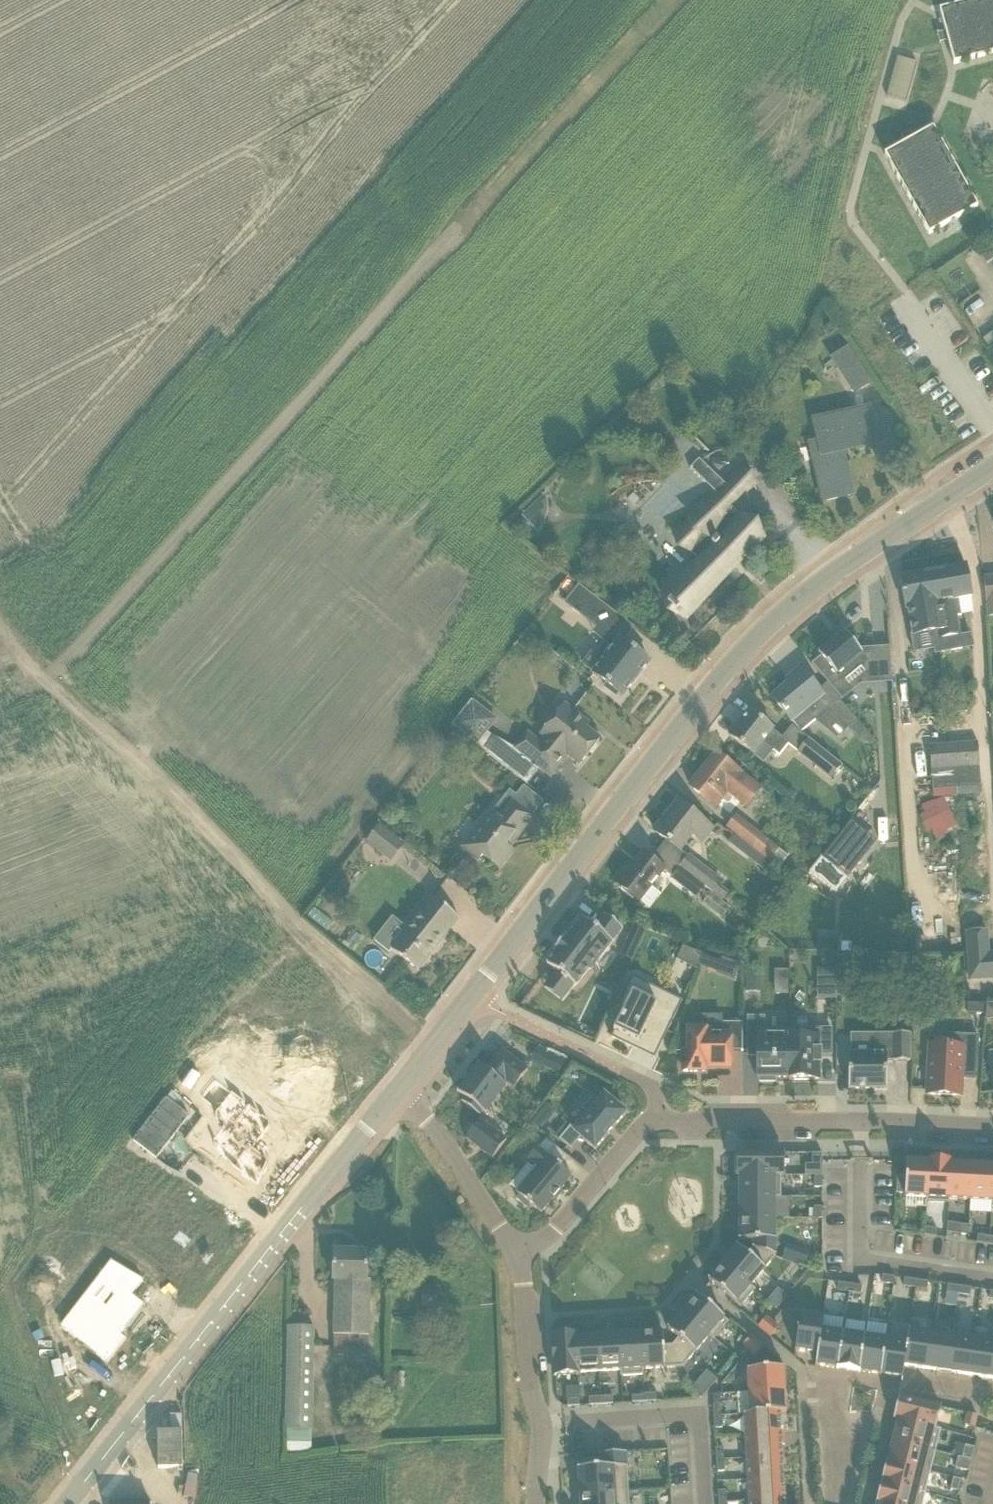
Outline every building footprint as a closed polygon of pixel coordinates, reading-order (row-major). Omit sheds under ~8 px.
[(939,10),(954,64),(992,53),(992,0),(976,0),(939,10)] [(929,234),(977,207),(933,128),(884,155),(929,234)] [(981,256),(986,264),(992,259),(992,247),(981,256)] [(853,394),(871,382),(847,345),(829,357),(853,394)] [(840,449),(884,440),(876,406),(812,421),(816,440),(809,441),(823,501),(850,495),(840,449)] [(704,482),(713,473),(699,459),(690,468),(704,482)] [(736,494),(721,480),(712,489),(714,491),(689,517),(708,535),(692,551),(701,560),(663,599),(669,604),(667,605),(676,614),(677,612),(682,617),(761,537),(742,519),(741,519),(726,504),(736,494)] [(546,492),(521,516),(538,533),(541,529),(543,526),(544,522),(546,518),(547,514),(547,509),(547,505),(547,501),(546,497),(546,492)] [(965,565),(932,571),(938,603),(942,603),(950,651),(962,648),(960,635),(956,616),(962,615),(959,598),(969,596),(971,596),(969,585),(965,565)] [(942,652),(950,651),(942,603),(938,603),(932,572),(932,571),(900,577),(905,609),(908,608),(913,636),(938,631),(942,652)] [(603,632),(616,616),(578,586),(565,603),(603,632)] [(821,656),(811,663),(840,699),(852,690),(844,680),(859,667),(867,678),(875,672),(873,647),(857,648),(844,631),(818,652),(821,656)] [(620,638),(619,639),(613,633),(598,653),(594,649),(583,664),(593,672),(592,674),(593,675),(593,674),(606,684),(604,687),(615,696),(618,693),(621,695),(621,696),(622,697),(649,661),(648,660),(648,661),(620,639),(621,639),(620,638)] [(790,682),(772,697),(791,720),(792,720),(801,731),(815,720),(829,708),(820,697),(822,695),(818,689),(800,668),(788,678),(790,682)] [(839,699),(829,708),(847,729),(848,728),(866,743),(872,738),(857,720),(839,699)] [(472,700),(452,725),(456,728),(476,744),(485,733),(487,731),(474,722),(484,709),(472,700)] [(588,723),(572,710),(563,704),(538,737),(527,730),(513,748),(535,765),(550,777),(567,756),(579,765),(600,739),(585,727),(588,723)] [(789,742),(765,723),(749,710),(729,736),(754,755),(764,742),(779,754),(789,742)] [(474,768),(486,753),(456,728),(444,743),(474,768)] [(831,779),(843,765),(808,737),(797,751),(831,779)] [(981,795),(980,782),(978,742),(931,745),(934,798),(981,795)] [(698,775),(690,786),(705,798),(715,806),(716,804),(729,814),(740,801),(746,806),(760,788),(731,765),(716,753),(714,755),(716,757),(700,776),(698,775)] [(532,816),(517,804),(508,797),(494,815),(488,811),(460,845),(478,860),(482,855),(499,867),(512,850),(505,845),(514,834),(517,836),(532,816)] [(701,842),(712,828),(678,801),(669,812),(672,814),(658,832),(655,829),(654,831),(679,851),(692,835),(701,842)] [(769,863),(780,849),(735,814),(725,827),(735,835),(769,863)] [(850,819),(821,857),(848,878),(863,858),(853,850),(867,833),(850,819)] [(381,822),(366,840),(377,849),(392,832),(381,822)] [(764,869),(769,863),(735,835),(730,842),(764,869)] [(625,868),(614,882),(639,901),(648,908),(660,894),(650,886),(662,870),(663,869),(650,859),(643,853),(628,871),(625,868)] [(711,891),(720,880),(689,856),(680,867),(704,886),(704,885),(711,891)] [(696,896),(704,886),(680,867),(672,878),(696,896)] [(459,918),(443,905),(430,895),(390,949),(418,970),(459,918)] [(555,953),(547,964),(575,986),(589,967),(591,969),(622,928),(605,914),(595,927),(582,917),(567,938),(565,936),(553,952),(555,953)] [(822,937),(821,947),(836,948),(837,938),(822,937)] [(626,945),(621,955),(632,959),(636,950),(626,945)] [(676,958),(676,959),(696,969),(697,968),(699,963),(701,956),(702,953),(700,952),(682,946),(678,955),(676,958)] [(701,956),(699,963),(717,970),(721,960),(713,958),(702,953),(701,956)] [(838,954),(838,975),(853,975),(853,955),(853,954),(850,954),(846,954),(838,954)] [(760,992),(760,973),(745,973),(745,992),(760,992)] [(623,1010),(611,1037),(612,1038),(613,1036),(632,1045),(636,1047),(648,1022),(656,1026),(667,1031),(682,1000),(681,999),(680,1002),(677,1001),(662,993),(657,991),(653,1000),(628,988),(634,977),(632,976),(617,1007),(623,1010)] [(975,1006),(975,1014),(976,1014),(983,1014),(984,1004),(975,1004),(975,1006)] [(789,1031),(763,1031),(763,1017),(748,1017),(748,1055),(757,1055),(757,1078),(759,1078),(759,1082),(775,1082),(775,1078),(789,1078),(789,1079),(789,1031)] [(730,1067),(730,1051),(742,1051),(742,1022),(722,1022),(722,1034),(708,1034),(708,1029),(690,1029),(690,1051),(683,1052),(683,1071),(703,1072),(703,1067),(730,1067)] [(789,1031),(789,1079),(819,1080),(819,1063),(820,1063),(820,1054),(831,1054),(831,1029),(817,1029),(817,1031),(789,1031)] [(874,1034),(874,1053),(849,1053),(848,1053),(848,1088),(887,1088),(887,1066),(887,1060),(892,1060),(893,1060),(893,1061),(893,1062),(910,1062),(910,1061),(910,1034),(893,1034),(874,1034)] [(976,1079),(978,1036),(951,1035),(950,1045),(929,1044),(926,1094),(961,1096),(962,1078),(965,1078),(965,1072),(975,1073),(974,1079),(976,1079)] [(457,1091),(456,1092),(460,1094),(464,1097),(462,1100),(461,1101),(479,1115),(481,1113),(482,1111),(486,1114),(486,1113),(486,1112),(502,1090),(505,1087),(506,1087),(507,1086),(503,1084),(504,1083),(505,1081),(511,1085),(514,1088),(525,1073),(528,1070),(501,1049),(486,1068),(485,1070),(485,1069),(478,1064),(477,1065),(477,1066),(471,1074),(470,1073),(470,1074),(471,1075),(465,1082),(464,1081),(463,1082),(464,1083),(458,1091),(457,1091)] [(550,1054),(544,1066),(554,1072),(558,1074),(559,1071),(565,1061),(550,1054)] [(231,1090),(194,1138),(257,1187),(294,1139),(231,1090)] [(558,1139),(571,1150),(580,1138),(594,1150),(626,1113),(604,1094),(574,1129),(570,1125),(558,1139)] [(543,1127),(531,1117),(527,1122),(539,1132),(543,1127)] [(468,1135),(465,1138),(492,1158),(499,1149),(502,1146),(504,1143),(506,1140),(495,1132),(479,1120),(468,1135)] [(517,1192),(516,1192),(519,1195),(516,1199),(526,1207),(529,1203),(541,1213),(542,1213),(541,1212),(571,1177),(572,1176),(554,1161),(538,1148),(537,1147),(528,1159),(537,1167),(517,1192)] [(783,1175),(783,1152),(737,1152),(737,1157),(734,1157),(734,1172),(737,1172),(737,1175),(783,1175)] [(812,1152),(812,1164),(822,1164),(822,1159),(822,1152),(812,1152)] [(927,1201),(929,1161),(928,1161),(928,1162),(906,1160),(905,1177),(904,1193),(904,1196),(926,1197),(926,1201),(927,1201)] [(948,1203),(950,1162),(929,1161),(927,1201),(948,1203)] [(970,1200),(972,1164),(951,1163),(951,1162),(950,1162),(948,1203),(949,1203),(949,1199),(970,1200)] [(992,1172),(992,1165),(972,1164),(970,1200),(991,1201),(992,1172)] [(781,1197),(781,1176),(783,1176),(783,1175),(737,1175),(737,1176),(739,1176),(739,1197),(781,1197)] [(897,1176),(896,1193),(904,1193),(905,1177),(897,1176)] [(775,1218),(775,1198),(781,1198),(781,1197),(739,1197),(739,1218),(775,1218)] [(775,1257),(775,1218),(739,1218),(739,1241),(752,1241),(752,1248),(775,1257)] [(947,1222),(947,1232),(957,1233),(968,1235),(968,1225),(958,1223),(947,1222)] [(936,1236),(937,1228),(925,1227),(924,1234),(936,1236)] [(988,1244),(989,1236),(978,1234),(976,1242),(988,1244)] [(751,1286),(775,1257),(752,1248),(747,1255),(737,1246),(722,1263),(755,1290),(755,1289),(751,1286)] [(366,1280),(367,1252),(334,1251),(333,1279),(335,1279),(333,1352),(367,1353),(368,1337),(370,1337),(371,1280),(366,1280)] [(98,1278),(60,1327),(64,1330),(74,1338),(75,1339),(77,1335),(81,1338),(78,1342),(95,1354),(96,1355),(106,1363),(107,1364),(116,1352),(127,1339),(124,1337),(121,1335),(125,1330),(125,1329),(126,1330),(127,1329),(141,1311),(142,1309),(145,1305),(137,1299),(134,1296),(132,1295),(144,1281),(144,1280),(110,1260),(97,1277),(98,1278)] [(755,1290),(722,1263),(708,1280),(740,1307),(755,1290)] [(883,1275),(882,1282),(893,1284),(894,1277),(883,1275)] [(915,1288),(916,1280),(904,1278),(903,1286),(915,1288)] [(927,1289),(928,1281),(916,1280),(915,1288),(927,1289)] [(848,1292),(850,1284),(838,1282),(837,1290),(848,1292)] [(860,1294),(861,1286),(850,1284),(848,1292),(860,1294)] [(958,1294),(959,1286),(947,1284),(946,1292),(958,1294)] [(970,1296),(971,1288),(959,1286),(958,1294),(970,1296)] [(772,1295),(767,1301),(777,1308),(782,1302),(787,1296),(778,1288),(772,1295)] [(696,1295),(682,1312),(710,1335),(714,1339),(728,1322),(696,1295)] [(681,1311),(666,1328),(678,1338),(672,1345),(683,1367),(710,1335),(682,1312),(681,1311)] [(817,1353),(822,1317),(800,1314),(795,1350),(817,1353)] [(817,1353),(815,1366),(816,1366),(816,1365),(837,1368),(843,1332),(841,1332),(842,1319),(824,1316),(823,1318),(822,1317),(817,1353)] [(765,1331),(772,1322),(766,1317),(759,1326),(765,1331)] [(779,1327),(772,1322),(765,1331),(771,1336),(779,1327)] [(864,1336),(859,1371),(880,1374),(885,1339),(887,1326),(868,1323),(866,1336),(864,1336)] [(903,1366),(909,1330),(908,1330),(906,1342),(885,1339),(880,1374),(901,1377),(901,1378),(902,1378),(904,1366),(903,1366)] [(925,1369),(930,1333),(909,1330),(903,1366),(904,1366),(925,1369)] [(683,1367),(672,1345),(663,1345),(663,1332),(640,1333),(642,1375),(643,1375),(643,1369),(683,1367)] [(859,1371),(864,1336),(843,1332),(837,1368),(859,1371)] [(642,1375),(640,1333),(618,1334),(621,1376),(642,1375)] [(946,1372),(952,1336),(930,1333),(925,1369),(946,1372)] [(621,1376),(618,1334),(597,1335),(599,1371),(620,1370),(620,1376),(621,1376)] [(577,1374),(575,1335),(553,1336),(555,1376),(577,1374)] [(599,1371),(597,1335),(576,1337),(576,1335),(575,1335),(577,1374),(578,1374),(578,1373),(599,1371)] [(749,1350),(757,1341),(750,1336),(743,1345),(749,1350)] [(968,1375),(973,1339),(952,1336),(946,1372),(968,1375)] [(992,1352),(992,1342),(973,1339),(968,1375),(989,1378),(992,1352)] [(312,1430),(314,1340),(286,1340),(284,1429),(312,1430)] [(755,1355),(763,1346),(757,1341),(749,1350),(755,1355)] [(784,1390),(783,1367),(747,1369),(748,1392),(784,1390)] [(706,1370),(693,1386),(699,1398),(702,1398),(717,1379),(706,1370)] [(786,1412),(784,1390),(748,1392),(750,1413),(744,1414),(786,1412)] [(656,1401),(656,1392),(644,1393),(644,1401),(656,1401)] [(644,1401),(644,1393),(632,1394),(632,1402),(644,1401)] [(613,1403),(613,1395),(601,1396),(601,1404),(613,1403)] [(601,1404),(601,1396),(589,1397),(589,1405),(601,1404)] [(936,1428),(941,1407),(899,1396),(893,1418),(941,1430),(941,1429),(936,1428)] [(579,1406),(579,1398),(567,1398),(567,1406),(579,1406)] [(722,1415),(721,1404),(713,1404),(714,1416),(722,1415)] [(781,1434),(780,1413),(786,1412),(744,1414),(745,1436),(781,1434)] [(964,1425),(973,1427),(976,1415),(967,1413),(964,1425)] [(722,1427),(722,1415),(714,1416),(714,1428),(722,1427)] [(935,1451),(941,1430),(893,1418),(893,1419),(898,1420),(893,1440),(935,1451)] [(782,1456),(781,1434),(745,1436),(746,1458),(782,1456)] [(930,1472),(935,1451),(893,1440),(887,1461),(930,1472)] [(974,1447),(965,1445),(962,1457),(971,1460),(974,1447)] [(724,1459),(723,1447),(715,1447),(716,1459),(724,1459)] [(626,1452),(599,1453),(600,1467),(578,1468),(579,1494),(615,1492),(628,1491),(626,1452)] [(783,1477),(782,1456),(746,1458),(747,1479),(783,1477)] [(971,1460),(962,1457),(958,1456),(955,1468),(968,1471),(971,1460)] [(725,1471),(724,1459),(716,1459),(717,1471),(725,1471)] [(925,1493),(930,1472),(887,1461),(887,1462),(886,1461),(881,1482),(925,1493)] [(785,1499),(783,1477),(747,1479),(749,1501),(785,1499)] [(961,1479),(951,1477),(948,1489),(958,1491),(961,1479)] [(925,1493),(881,1482),(876,1502),(877,1503),(881,1503),(922,1503),(925,1493)] [(727,1502),(726,1490),(718,1491),(719,1502),(727,1502)] [(579,1494),(580,1503),(629,1503),(628,1491),(615,1492),(579,1494)]
